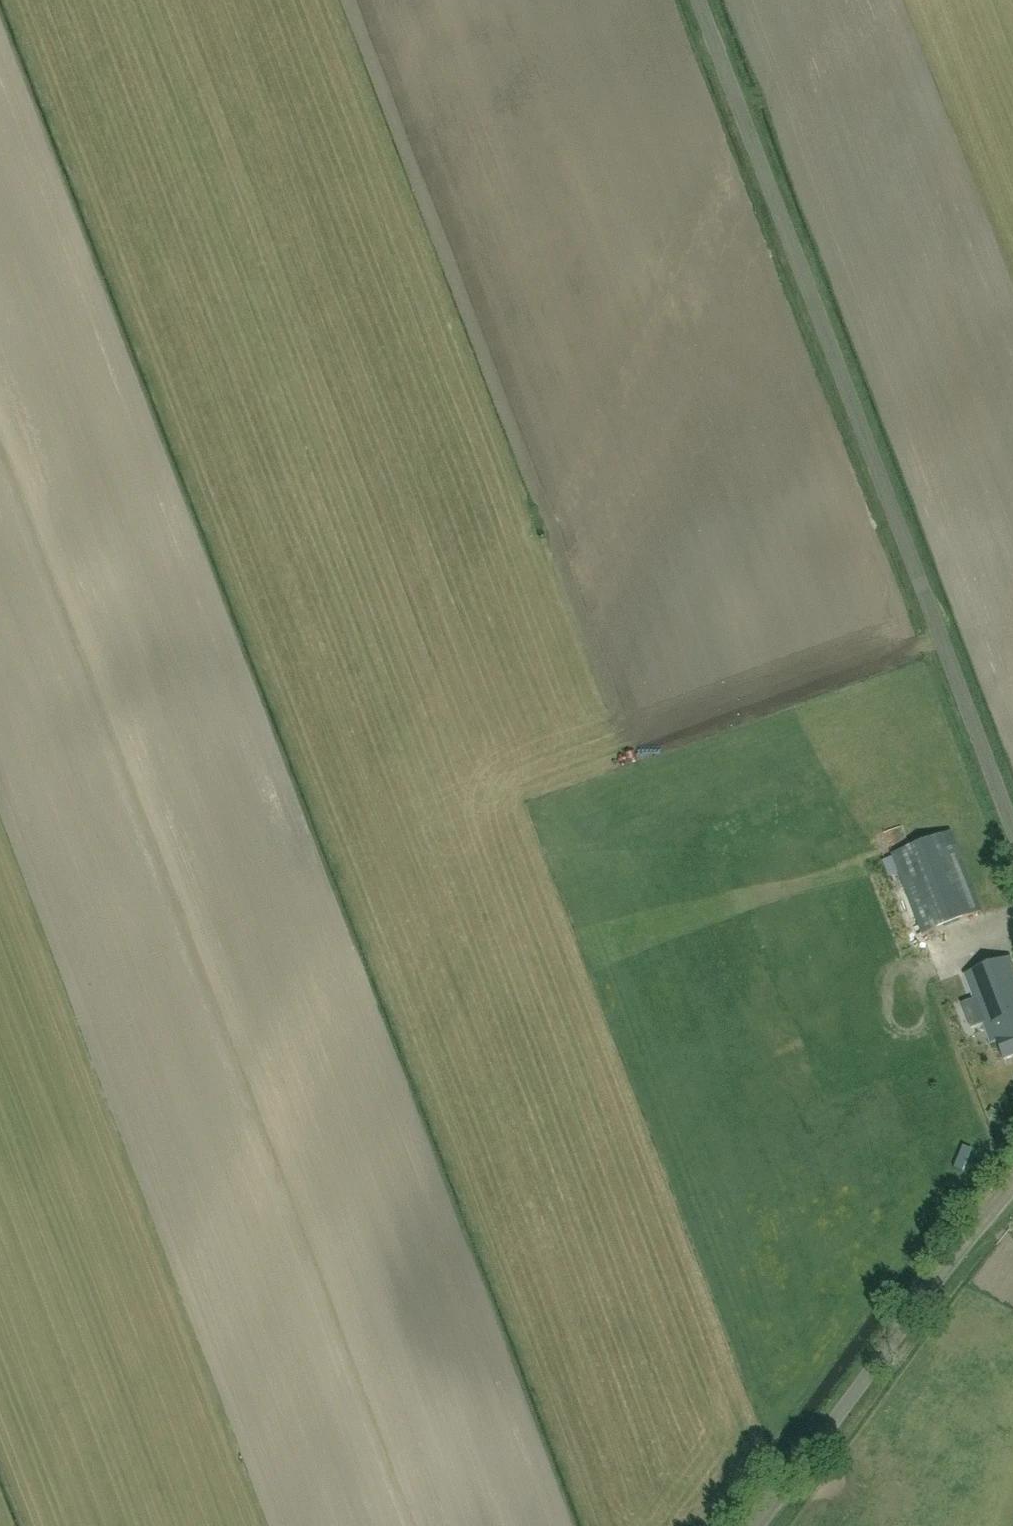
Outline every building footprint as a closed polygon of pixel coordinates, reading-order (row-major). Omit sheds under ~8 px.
[(981,911),(976,899),(951,833),(893,854),(923,933),(981,911)] [(1011,957),(965,975),(991,1043),(997,1041),(1005,1061),(1012,1058),(1012,963),(1011,957)]
